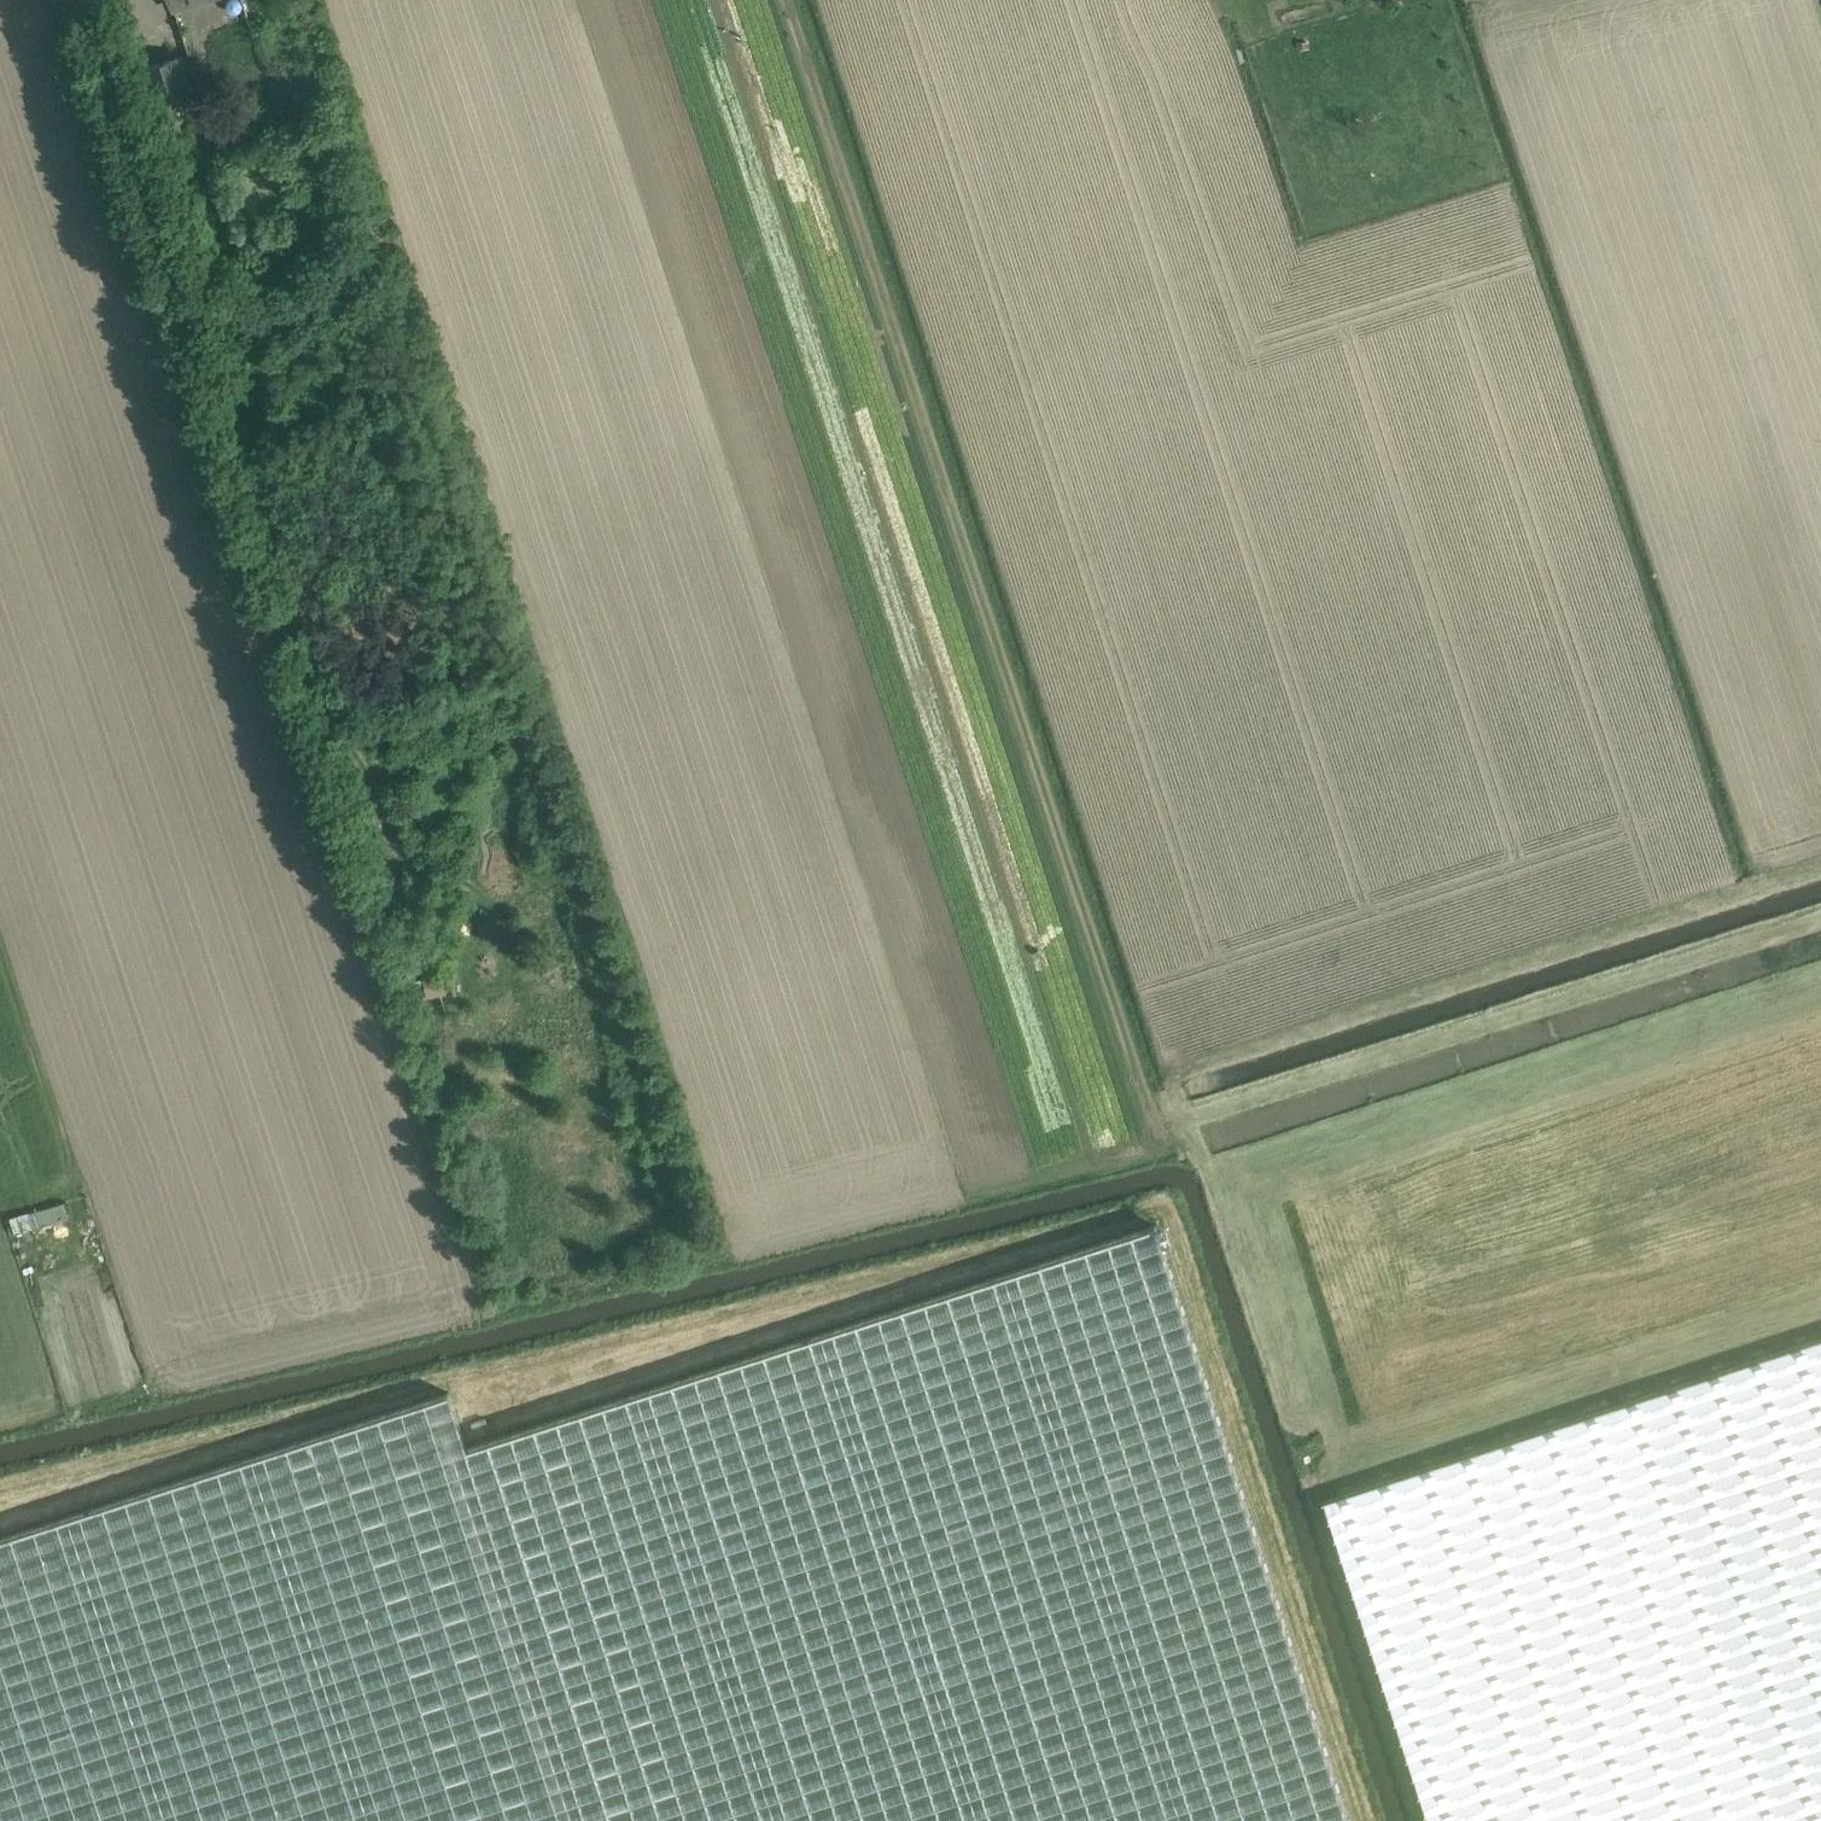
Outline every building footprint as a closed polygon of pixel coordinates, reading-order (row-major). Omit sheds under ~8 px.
[(181,52),(141,65),(152,101),(192,88),(181,52)] [(1156,1223),(467,1448),(449,1391),(0,1537),(0,1820),(1350,1820),(1156,1223)] [(1324,1500),(1429,1820),(1820,1820),(1820,1337),(1324,1500)]
